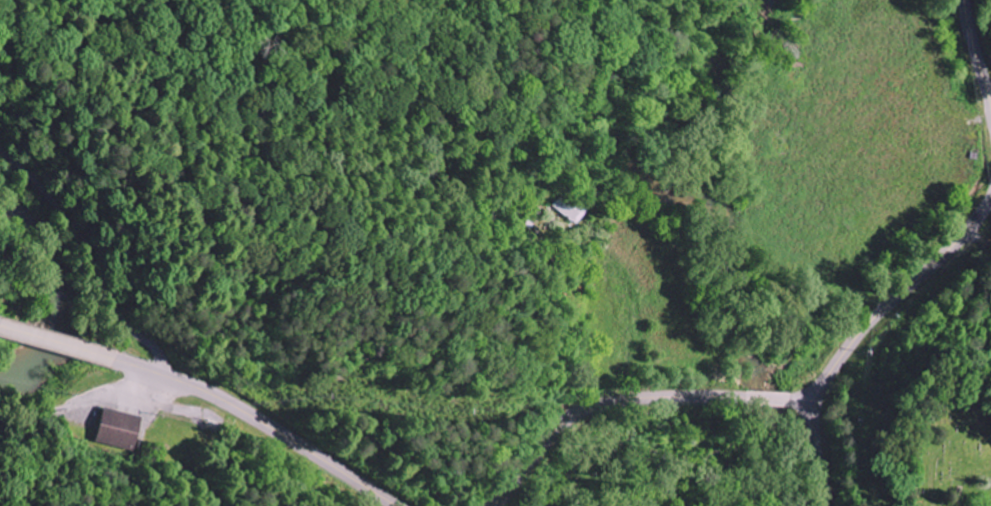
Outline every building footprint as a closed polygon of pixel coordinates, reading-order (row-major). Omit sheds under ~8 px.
[(556,205),(578,225),(590,211),(569,192),(556,205)] [(102,444),(134,452),(142,418),(102,409),(96,435),(104,437),(102,444)]
